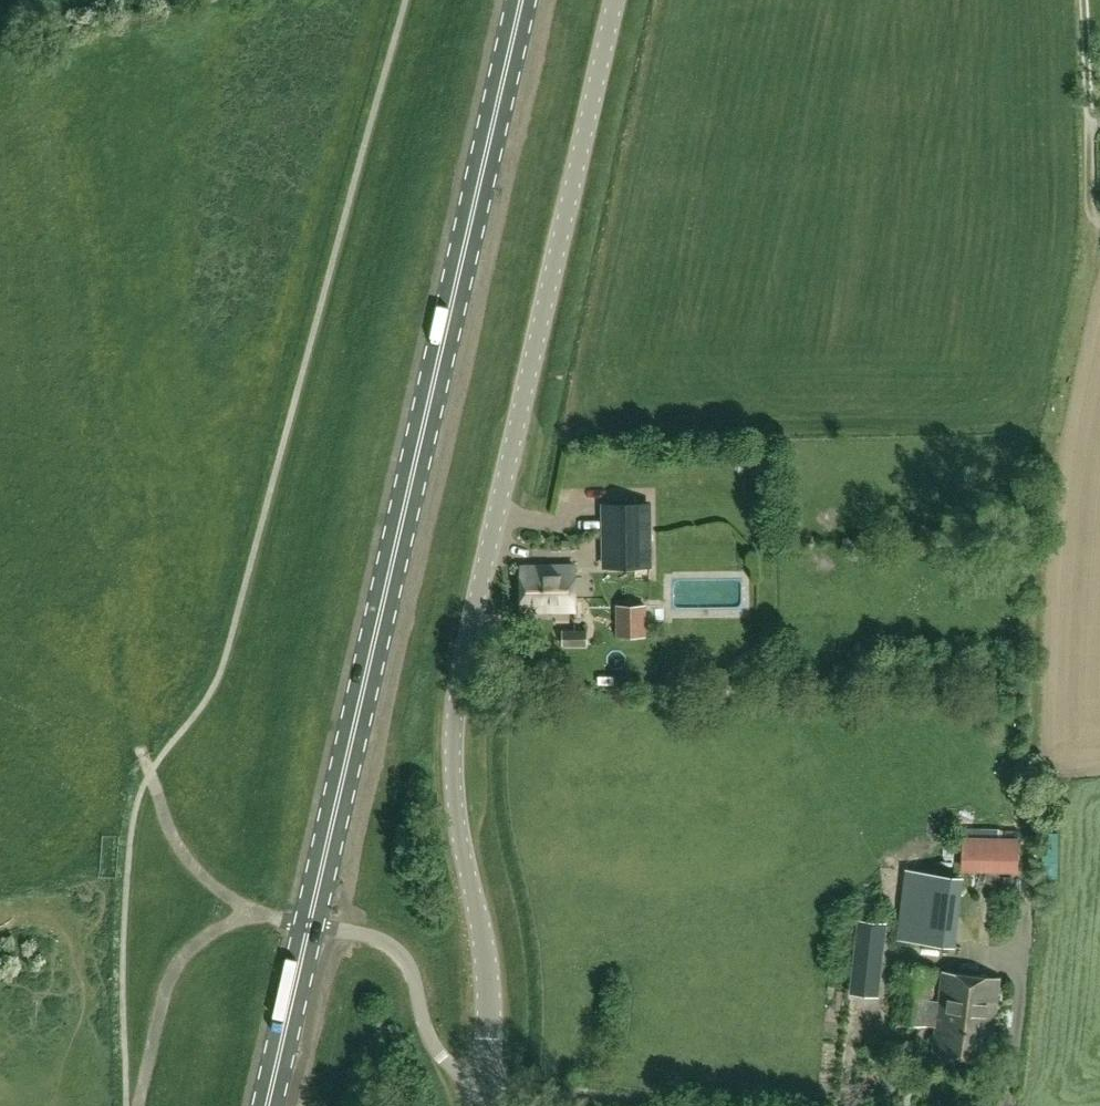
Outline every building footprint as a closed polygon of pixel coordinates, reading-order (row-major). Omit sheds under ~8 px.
[(604,504),(605,545),(618,545),(649,545),(649,504),(604,504)] [(618,566),(649,566),(649,545),(618,545),(618,566)] [(522,611),(576,610),(575,566),(521,566),(522,611)] [(646,637),(645,605),(617,605),(617,637),(646,637)] [(587,629),(563,630),(563,645),(587,645),(587,629)] [(1019,840),(964,838),(963,868),(1018,870),(1019,840)] [(949,944),(957,878),(908,872),(900,938),(949,944)] [(853,976),(880,978),(886,926),(859,923),(853,976)] [(989,1064),(1001,978),(943,971),(939,1001),(930,1000),(933,970),(903,966),(896,1020),(936,1025),(932,1056),(989,1064)] [(900,1045),(903,1072),(927,1069),(924,1043),(900,1045)] [(857,1051),(862,1066),(875,1061),(869,1047),(857,1051)]
